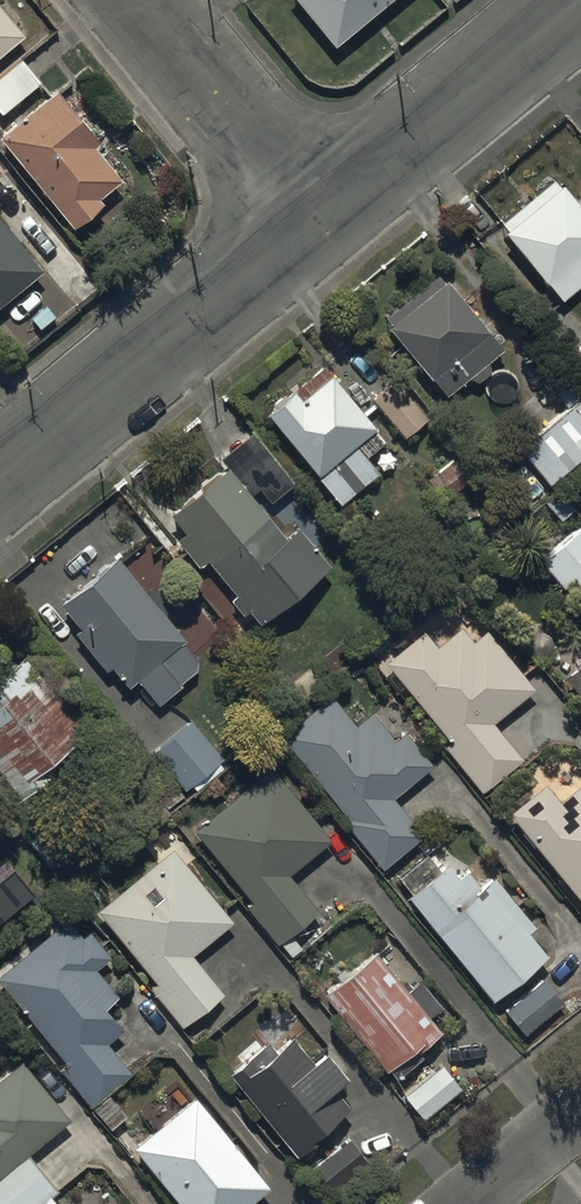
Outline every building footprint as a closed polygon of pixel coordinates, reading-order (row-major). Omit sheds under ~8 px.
[(333,52),(398,0),(291,0),(333,52)] [(24,42),(0,13),(0,62),(24,42)] [(21,65),(0,82),(0,118),(2,120),(40,88),(21,65)] [(0,143),(0,146),(73,237),(105,212),(98,203),(120,185),(94,153),(99,150),(56,97),(0,143)] [(560,303),(580,286),(580,209),(560,183),(557,186),(553,181),(500,223),(505,229),(502,231),(560,303)] [(40,277),(0,229),(0,310),(40,277)] [(489,364),(488,353),(487,351),(501,340),(443,267),(439,270),(436,266),(383,307),(388,313),(386,314),(427,367),(429,365),(444,384),(465,368),(467,371),(476,373),(489,364)] [(364,449),(385,432),(358,398),(373,385),(355,363),(340,376),(322,354),(265,401),(316,465),(315,466),(339,495),(377,464),(364,449)] [(394,372),(372,391),(405,430),(427,411),(394,372)] [(519,439),(558,486),(580,467),(580,388),(519,439)] [(292,474),(250,423),(219,448),(226,457),(168,503),(184,523),(174,531),(197,560),(207,552),(234,585),(228,590),(242,607),(248,602),(258,615),(329,558),(296,517),(284,527),(250,485),(258,478),(269,493),(292,474)] [(539,551),(561,580),(576,569),(580,576),(580,519),(539,551)] [(142,538),(122,555),(114,546),(57,592),(81,621),(74,626),(104,663),(109,658),(125,678),(135,670),(157,697),(180,679),(178,676),(192,665),(193,654),(212,638),(198,621),(205,615),(142,538)] [(521,752),(491,714),(533,681),(463,591),(392,646),(385,637),(367,651),(381,669),(391,661),(448,735),(444,739),(479,785),(521,752)] [(23,646),(0,666),(0,767),(20,790),(58,754),(54,749),(87,720),(23,646)] [(563,670),(575,684),(571,688),(580,700),(580,655),(563,670)] [(328,687),(279,727),(347,810),(342,814),(381,862),(422,828),(390,790),(431,757),(403,723),(391,733),(369,705),(353,718),(328,687)] [(221,754),(189,712),(151,742),(183,784),(221,754)] [(328,832),(269,758),(192,819),(252,893),(244,899),(274,937),(317,903),(286,865),(328,832)] [(508,807),(580,896),(580,776),(559,794),(545,777),(508,807)] [(231,914),(171,841),(95,904),(156,977),(149,983),(179,1019),(221,984),(190,947),(231,914)] [(410,882),(405,886),(489,990),(544,945),(526,923),(533,917),(493,867),(480,878),(468,863),(460,870),(446,853),(441,857),(430,843),(399,869),(410,882)] [(0,965),(0,976),(67,1057),(59,1063),(94,1105),(135,1071),(105,1035),(121,1022),(102,999),(116,987),(94,961),(108,949),(87,924),(81,929),(65,911),(0,965)] [(375,941),(321,983),(383,1062),(388,1058),(398,1070),(422,1051),(414,1041),(438,1021),(375,941)] [(560,992),(541,972),(505,1005),(524,1025),(560,992)] [(264,1035),(228,1065),(295,1147),(326,1121),(321,1116),(345,1097),(327,1075),(343,1062),(322,1035),(307,1047),(290,1026),(270,1042),(264,1035)] [(460,1080),(440,1056),(402,1089),(422,1113),(460,1080)] [(26,1070),(0,1090),(0,1189),(74,1131),(26,1070)] [(193,1085),(130,1138),(185,1203),(235,1203),(267,1177),(193,1085)] [(366,1153),(348,1132),(313,1160),(332,1183),(366,1153)] [(0,1193),(0,1203),(45,1203),(57,1195),(34,1166),(0,1193)]
